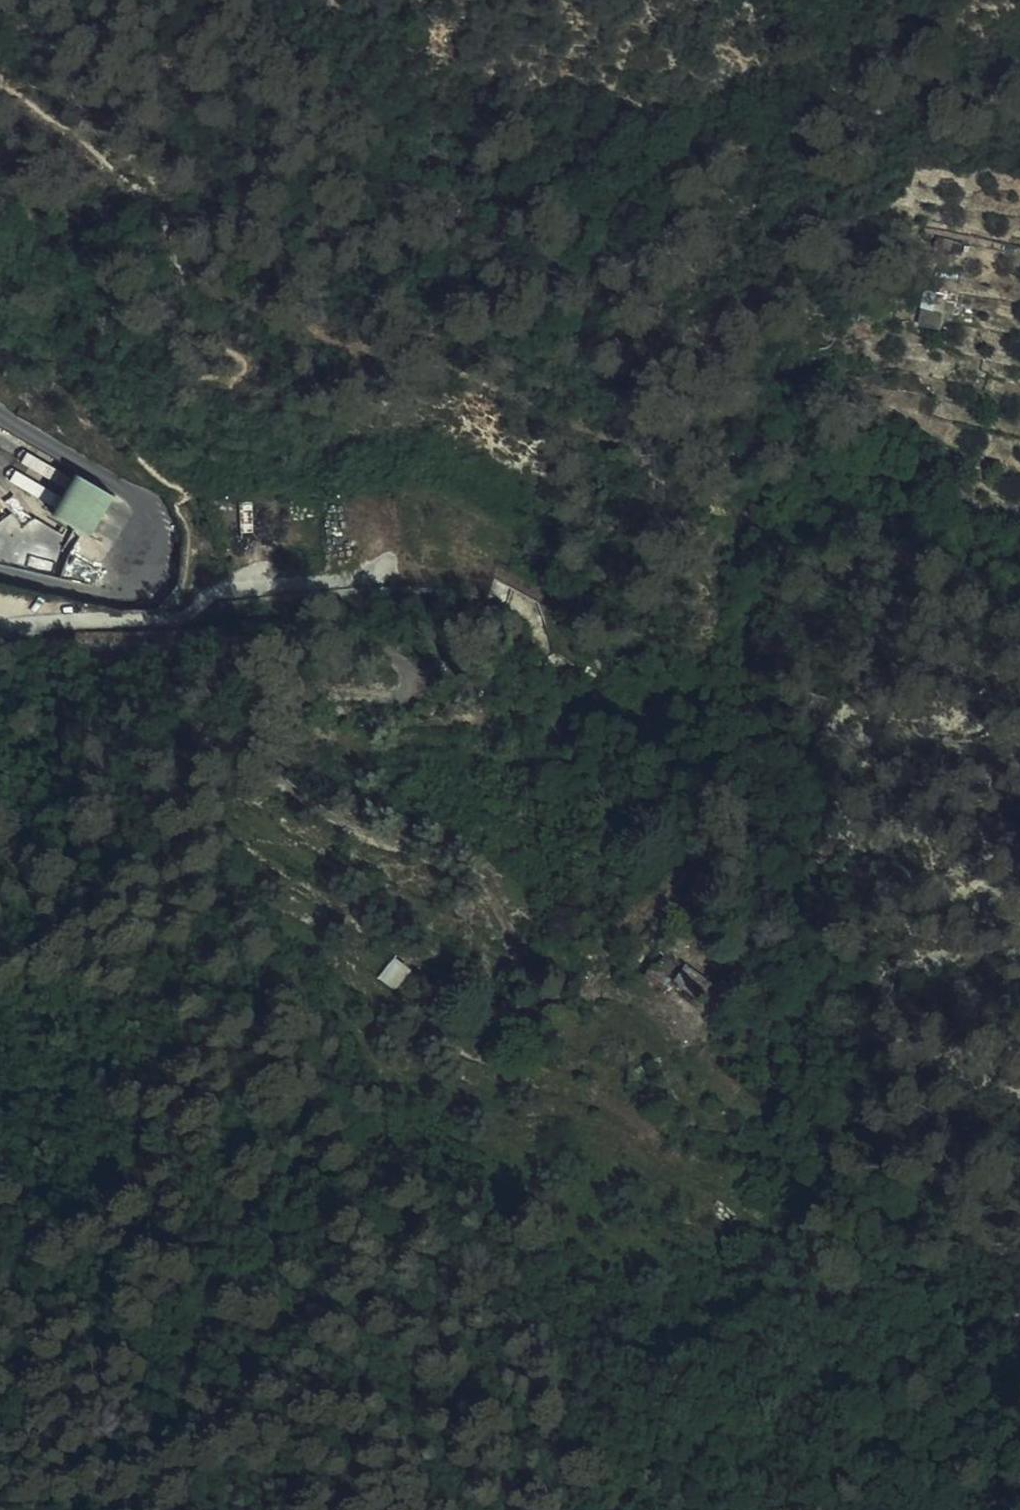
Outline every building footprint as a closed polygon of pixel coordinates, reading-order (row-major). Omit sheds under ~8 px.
[(924,295),(921,324),(943,326),(945,296),(924,295)] [(79,471),(55,512),(94,534),(117,493),(79,471)] [(383,976),(390,967),(379,960),(372,970),(383,976)] [(707,996),(715,978),(684,963),(676,981),(707,996)] [(469,1008),(485,1015),(489,1007),(473,999),(469,1007),(469,1008)]
